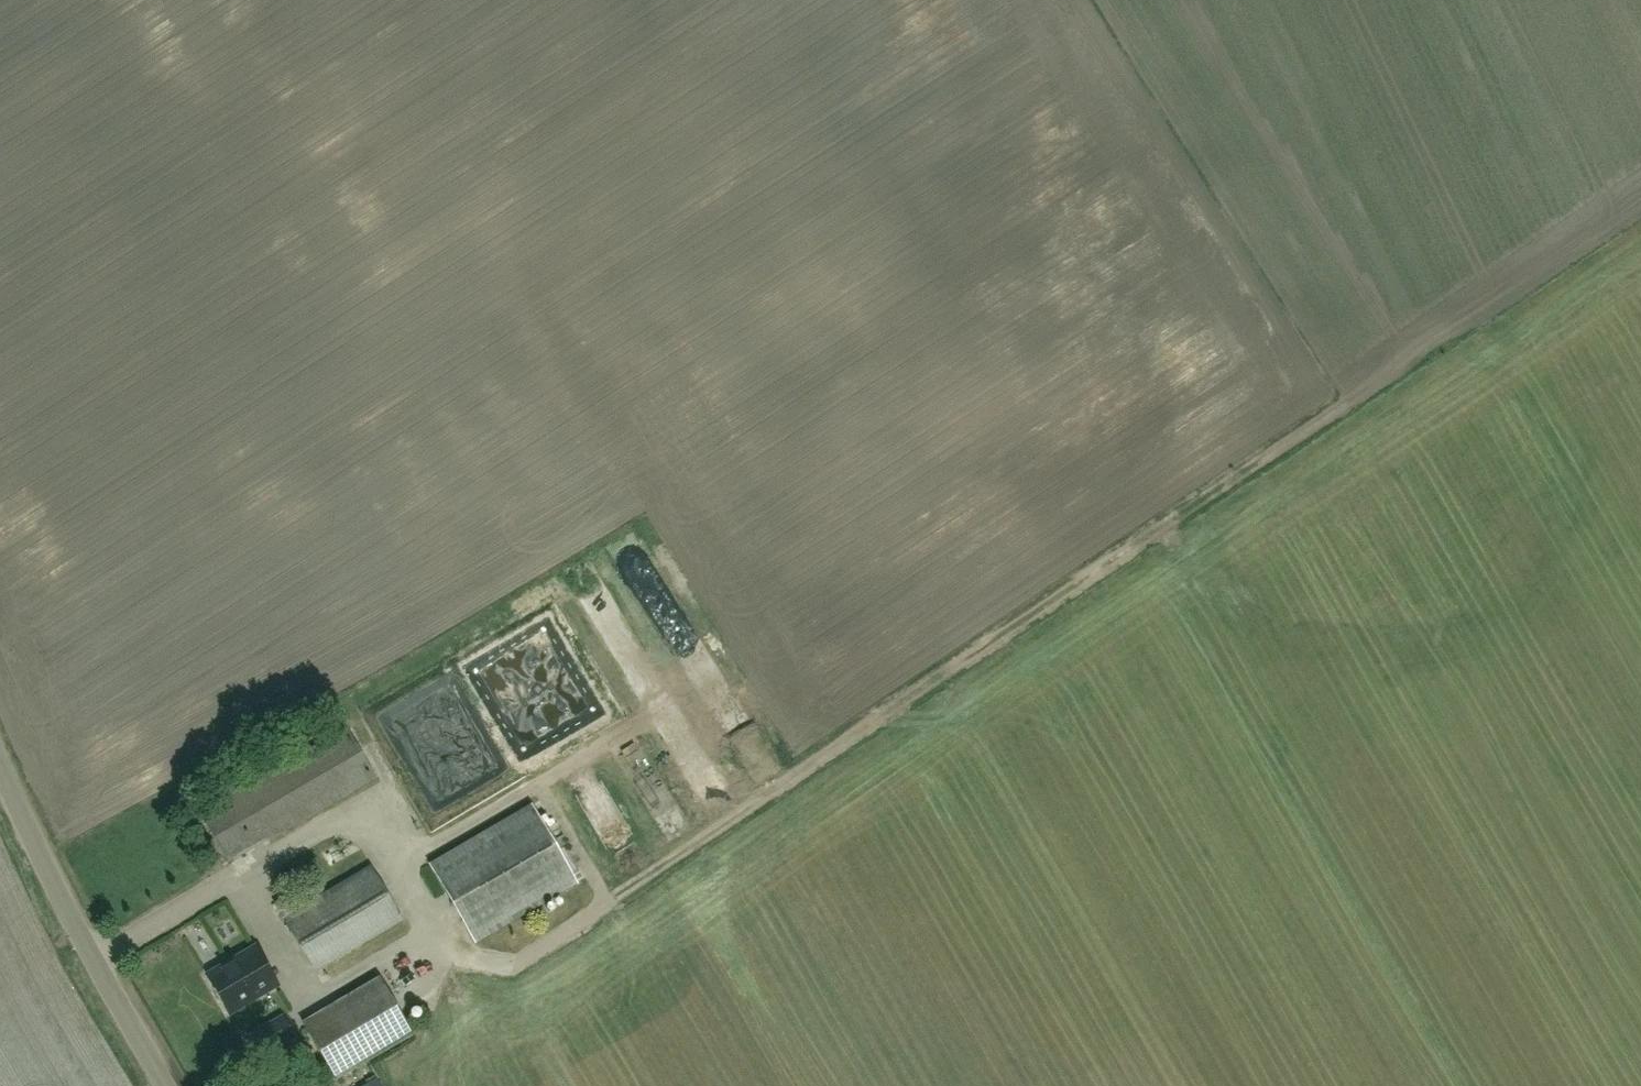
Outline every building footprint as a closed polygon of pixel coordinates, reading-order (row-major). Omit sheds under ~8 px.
[(635,538),(618,549),(642,589),(660,578),(635,538)] [(228,862),(374,778),(345,729),(200,814),(228,862)] [(475,942),(577,881),(530,804),(429,865),(475,942)] [(314,973),(404,920),(371,866),(305,906),(295,889),(273,903),(298,947),(314,973)] [(207,975),(230,1013),(279,984),(257,946),(207,975)] [(336,1081),(414,1034),(380,976),(301,1022),(336,1081)] [(248,1034),(260,1054),(295,1035),(283,1014),(248,1034)]
